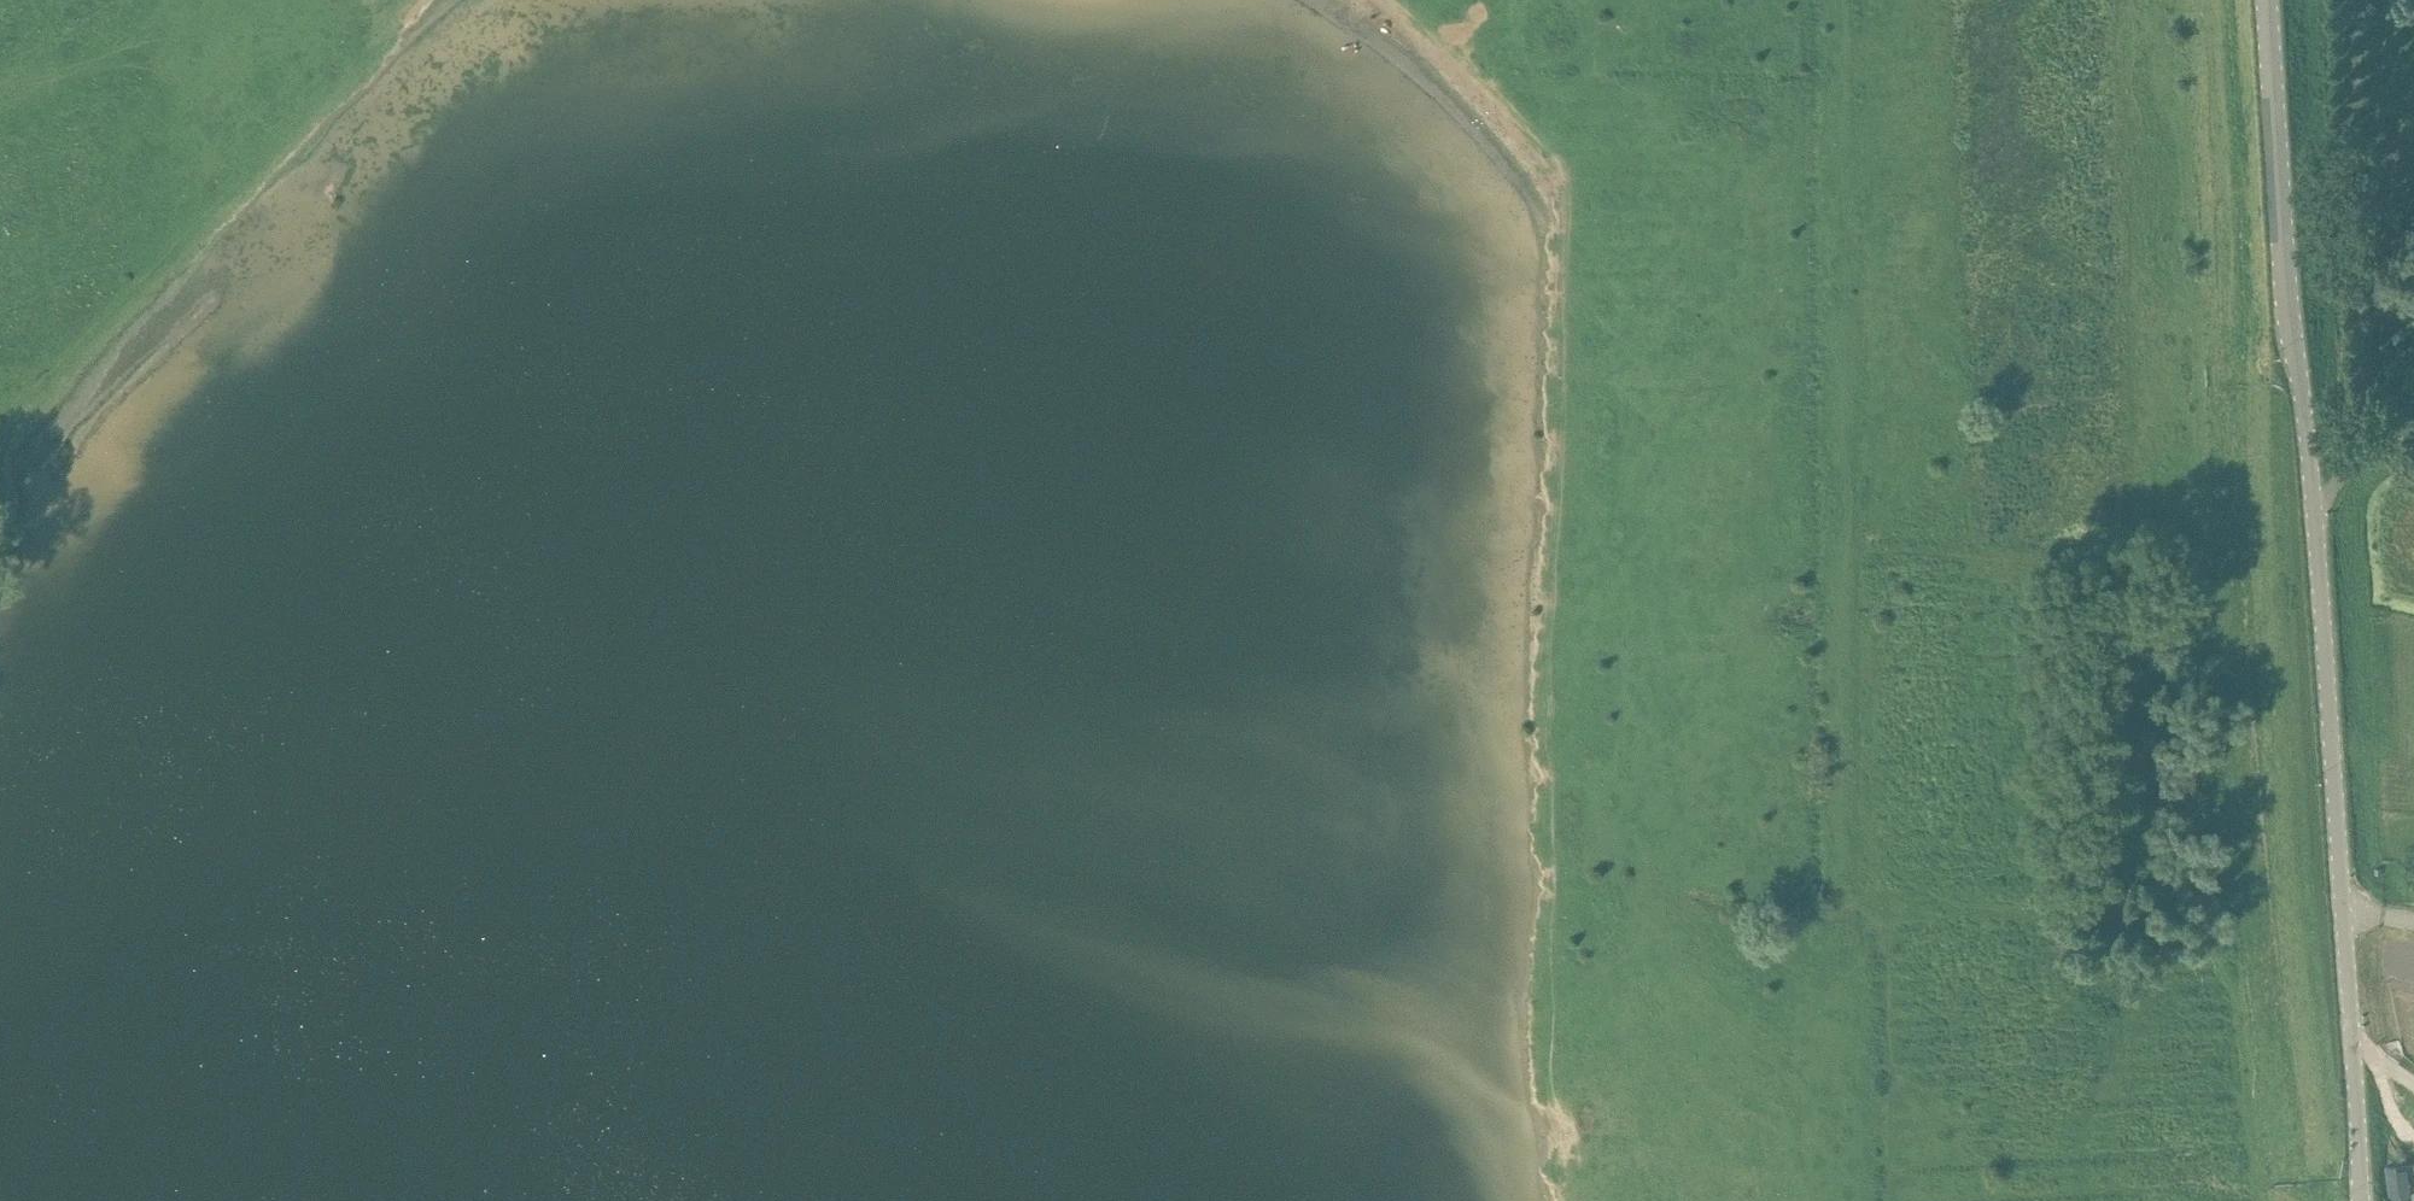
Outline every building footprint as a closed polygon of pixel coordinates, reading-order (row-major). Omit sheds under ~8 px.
[(2386,1167),(2391,1200),(2400,1200),(2402,1200),(2413,1200),(2413,1164),(2386,1167)]
